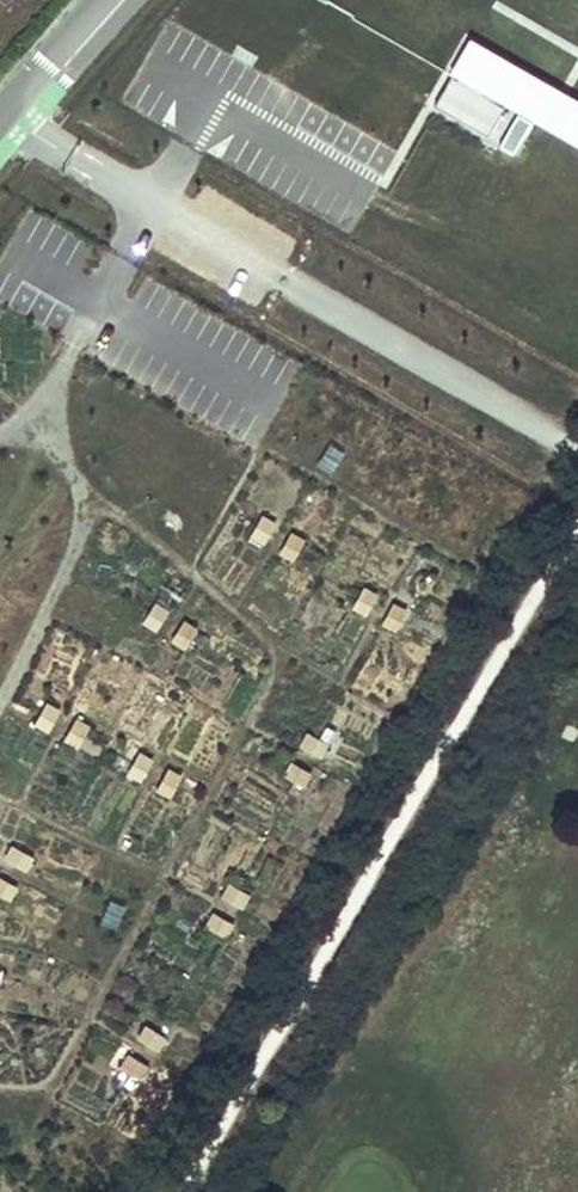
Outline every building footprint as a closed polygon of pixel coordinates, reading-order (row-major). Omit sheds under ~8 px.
[(544,194),(577,213),(577,136),(462,71),(455,84),(570,148),(544,194)] [(570,148),(455,84),(429,130),(544,194),(570,148)] [(279,522),(264,514),(251,536),(265,545),(279,522)] [(307,538),(293,529),(279,552),(293,561),(307,538)] [(381,593),(367,585),(353,608),(367,616),(381,593)] [(171,609),(157,600),(144,623),(158,631),(171,609)] [(410,608),(396,600),(382,622),(396,631),(410,608)] [(200,626),(186,618),(172,641),(186,649),(200,626)] [(63,709),(49,701),(35,723),(49,732),(63,709)] [(92,726),(78,717),(64,740),(78,748),(92,726)] [(308,730),(300,744),(323,758),(331,743),(308,730)] [(155,758),(141,750),(128,772),(142,781),(155,758)] [(293,760),(285,774),(308,787),(316,773),(293,760)] [(184,775),(170,767),(156,790),(170,798),(184,775)] [(12,843),(6,858),(30,869),(37,854),(12,843)] [(14,899),(21,885),(0,875),(0,893),(14,899)] [(231,882),(222,896),(245,909),(254,895),(231,882)] [(214,910),(206,925),(229,938),(238,924),(214,910)] [(147,1022),(139,1037),(162,1050),(170,1036),(147,1022)] [(128,1051),(120,1065),(143,1078),(151,1064),(128,1051)]
